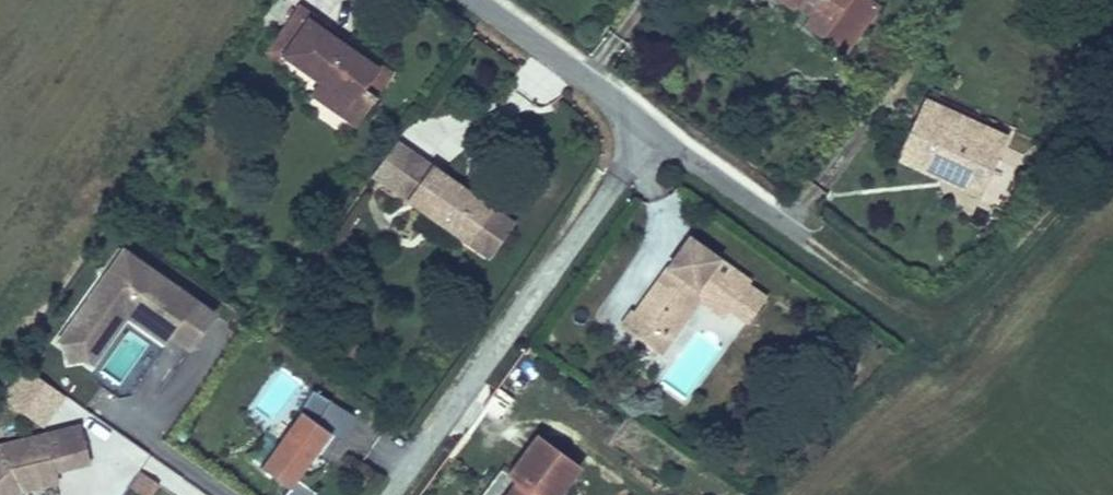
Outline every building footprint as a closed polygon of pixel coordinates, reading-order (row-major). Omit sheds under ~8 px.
[(778,1),(796,13),(798,10),(810,17),(804,26),(824,40),(825,38),(848,56),(883,6),(873,0),(779,0),(778,1)] [(284,61),(280,58),(309,17),(349,46),(359,52),(381,68),(393,76),(395,74),(350,42),(351,41),(299,4),(265,53),(281,65),(284,61)] [(309,17),(280,58),(284,61),(318,85),(330,93),(322,104),(355,128),(375,101),(363,93),(381,68),(359,52),(354,59),(344,53),(349,46),(309,17)] [(359,52),(349,46),(344,53),(354,59),(359,52)] [(393,76),(381,68),(363,93),(375,101),(393,76)] [(330,93),(318,85),(310,97),(322,104),(330,93)] [(992,165),(1005,136),(921,98),(896,154),(964,185),(976,158),(992,165)] [(407,203),(434,166),(398,140),(370,180),(406,205),(407,203)] [(964,185),(896,154),(892,162),(976,201),(992,165),(976,158),(964,185)] [(407,203),(479,254),(505,217),(434,166),(407,203)] [(505,217),(479,254),(490,261),(516,225),(505,217)] [(662,357),(672,342),(656,331),(669,312),(679,319),(698,292),(729,314),(748,328),(770,297),(751,284),(753,280),(691,236),(678,255),(683,258),(672,273),(667,269),(665,268),(634,312),(630,310),(619,326),(662,357)] [(219,315),(124,248),(56,344),(65,350),(68,366),(84,363),(94,369),(128,321),(166,347),(171,340),(190,355),(219,315)] [(678,255),(667,269),(672,273),(683,258),(678,255)] [(656,331),(672,342),(700,304),(723,321),(729,314),(698,292),(679,319),(669,312),(656,331)] [(28,367),(5,400),(43,426),(66,394),(28,367)] [(298,482),(334,436),(318,426),(332,404),(313,392),(299,412),(302,414),(263,470),(291,490),(292,490),(298,482)] [(340,440),(355,418),(332,404),(318,426),(334,436),(340,440)] [(91,467),(80,424),(62,429),(71,464),(52,469),(57,486),(60,485),(58,476),(91,467)] [(52,469),(71,464),(62,429),(0,444),(0,494),(23,494),(57,486),(52,469)] [(177,446),(185,436),(176,429),(169,440),(177,446)] [(508,494),(565,494),(584,470),(539,436),(507,479),(516,485),(508,494)] [(142,473),(130,489),(138,494),(154,494),(160,486),(142,473)] [(298,482),(292,490),(291,490),(287,494),(315,494),(298,482)]
